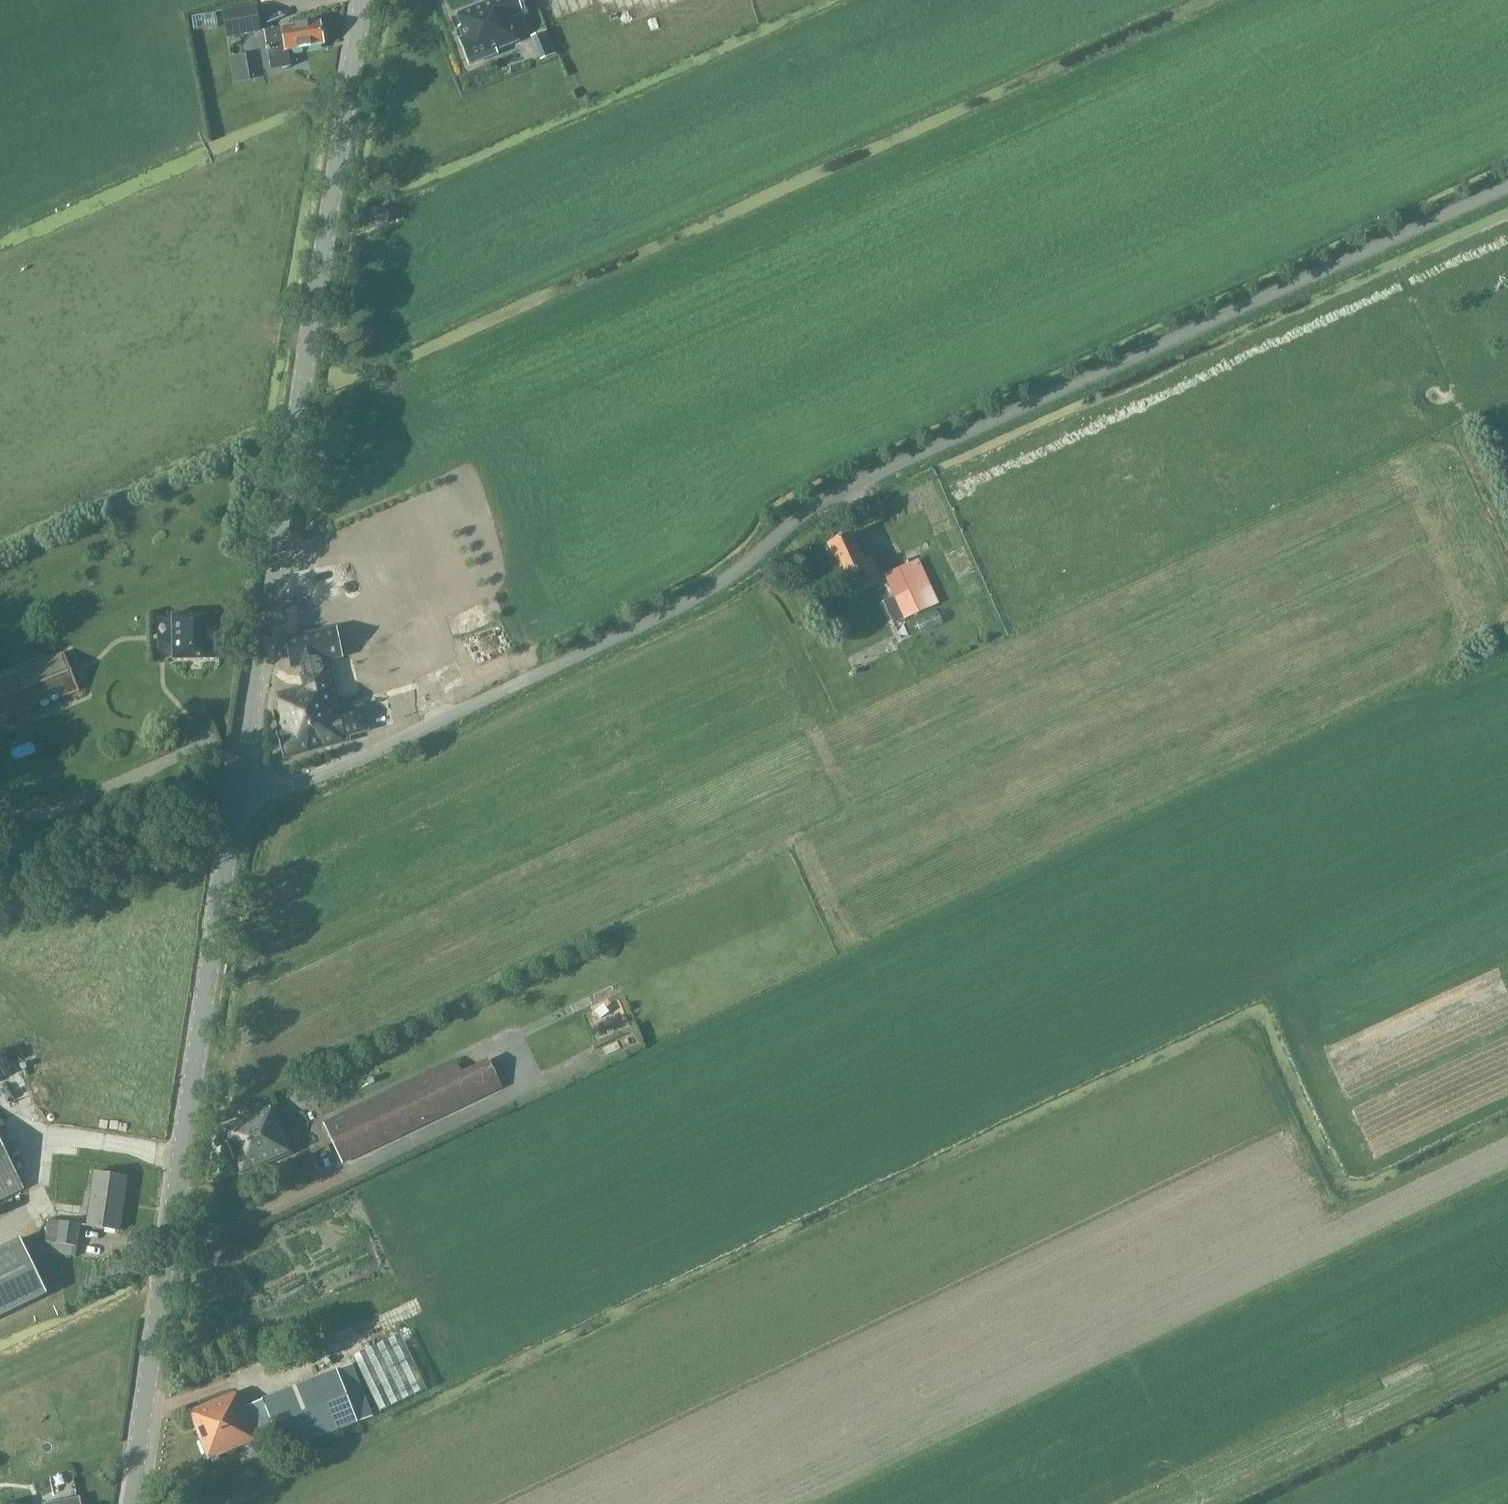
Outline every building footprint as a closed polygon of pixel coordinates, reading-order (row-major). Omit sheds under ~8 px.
[(469,64),(496,54),(495,50),(518,41),(509,18),(522,13),(517,0),(493,0),(456,14),(461,26),(459,27),(463,38),(459,40),(469,64)] [(227,37),(261,31),(256,5),(223,11),(227,37)] [(271,69),(280,68),(291,65),(288,50),(324,45),(320,20),(265,30),(271,69)] [(388,224),(389,210),(373,208),(371,222),(388,224)] [(865,560),(853,533),(827,544),(842,578),(859,572),(865,586),(882,579),(872,558),(865,560)] [(905,618),(939,603),(919,559),(885,575),(905,618)] [(172,613),(172,626),(172,660),(217,660),(217,613),(172,613)] [(336,626),(287,637),(284,638),(292,668),(306,664),(308,672),(300,674),(304,687),(277,694),(280,709),(275,710),(279,730),(276,731),(283,758),(349,742),(348,736),(367,731),(362,707),(340,712),(329,665),(323,667),(322,662),(343,657),(336,626)] [(485,637),(458,645),(463,661),(489,653),(485,637)] [(64,652),(0,677),(0,699),(8,720),(79,691),(64,652)] [(324,1123),(325,1125),(333,1142),(342,1161),(502,1085),(489,1057),(462,1070),(457,1060),(324,1123)] [(240,1173),(280,1157),(292,1152),(280,1122),(276,1123),(269,1108),(221,1128),(240,1173)] [(24,1188),(0,1139),(0,1200),(24,1188)] [(94,1172),(86,1225),(119,1230),(127,1177),(94,1172)] [(77,1246),(80,1224),(48,1219),(45,1242),(44,1252),(55,1253),(73,1256),(75,1246),(77,1246)] [(47,1294),(20,1239),(0,1249),(0,1317),(47,1294)] [(381,1410),(427,1388),(401,1334),(355,1356),(381,1410)] [(237,1393),(190,1411),(209,1460),(258,1441),(258,1439),(276,1435),(283,1453),(358,1424),(357,1422),(373,1415),(353,1364),(337,1369),(262,1398),(264,1402),(243,1408),(237,1393)]
